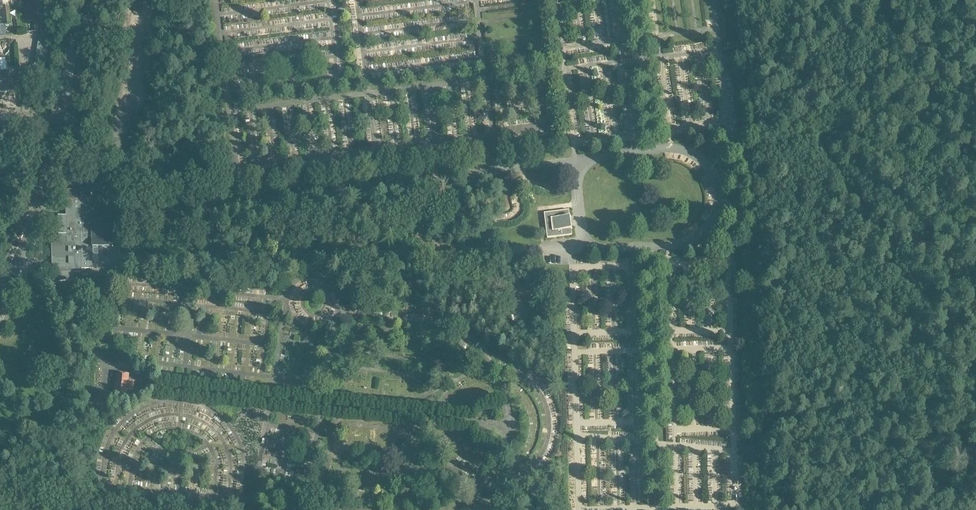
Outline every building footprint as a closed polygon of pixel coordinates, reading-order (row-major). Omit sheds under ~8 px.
[(35,13),(34,3),(33,3),(27,4),(26,4),(27,14),(35,13)] [(3,7),(1,7),(2,16),(11,15),(10,6),(3,7)] [(36,21),(35,13),(27,14),(28,22),(36,21)] [(11,15),(2,16),(3,25),(5,25),(12,24),(11,15)] [(11,70),(0,70),(1,72),(3,93),(14,92),(13,89),(19,89),(18,77),(12,78),(11,70)] [(66,237),(51,237),(52,273),(58,273),(58,282),(73,282),(73,272),(81,272),(81,269),(93,268),(92,247),(113,247),(112,207),(91,208),(90,189),(65,190),(66,216),(66,237)] [(547,238),(571,235),(568,210),(544,213),(547,238)] [(116,373),(114,395),(127,397),(127,391),(133,392),(134,381),(129,380),(129,374),(116,373)]
